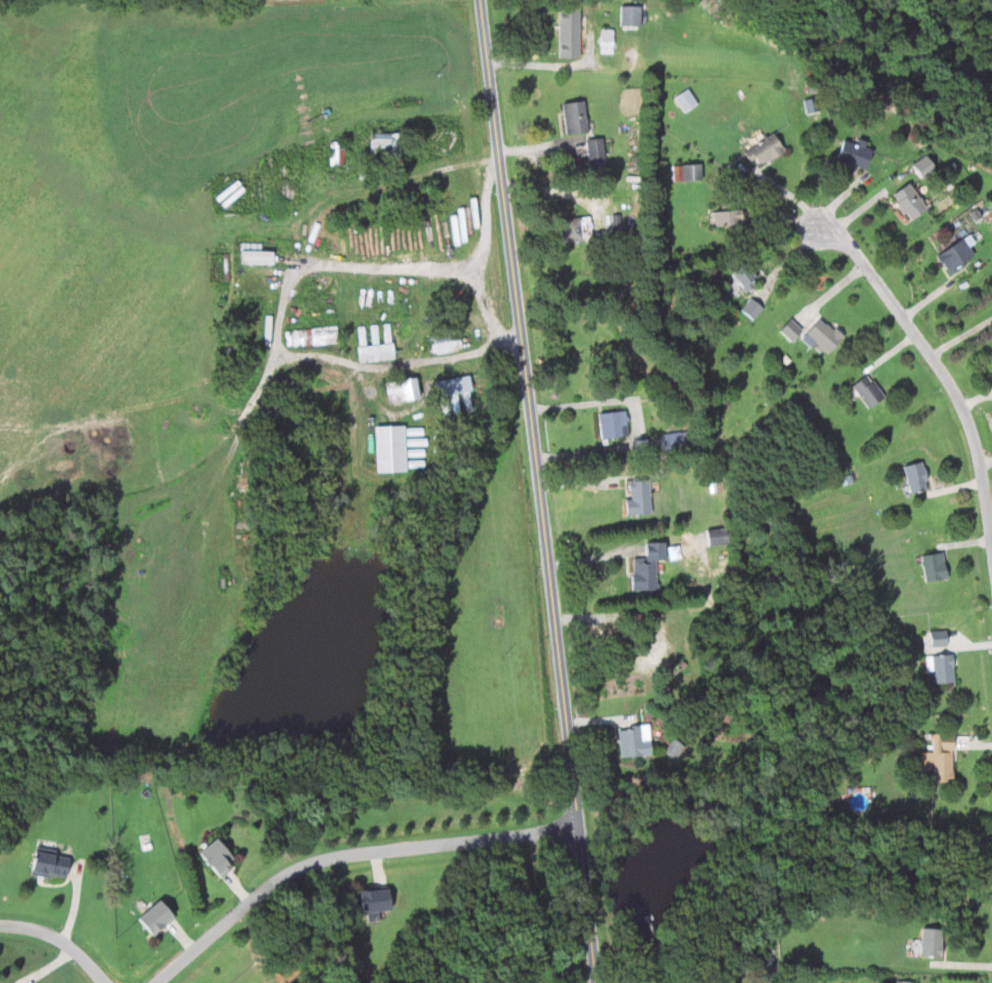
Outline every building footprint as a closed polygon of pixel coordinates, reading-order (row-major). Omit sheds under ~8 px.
[(559,5),(559,57),(579,57),(579,6),(559,5)] [(639,5),(618,5),(618,25),(639,25),(639,5)] [(598,52),(610,52),(611,29),(599,29),(598,52)] [(694,102),(685,88),(672,96),(682,111),(694,102)] [(817,107),(811,108),(811,103),(813,103),(812,98),(804,99),(807,112),(818,110),(817,107)] [(563,133),(585,131),(583,100),(561,102),(563,133)] [(400,132),(369,132),(369,147),(387,147),(387,158),(400,158),(400,132)] [(782,151),(772,132),(742,149),(752,167),(782,151)] [(600,137),(584,138),(587,166),(603,165),(600,137)] [(863,168),(871,145),(853,140),(853,142),(841,138),(834,159),(863,168)] [(342,141),(327,141),(327,163),(342,163),(342,141)] [(921,177),(934,167),(923,154),(911,165),(921,177)] [(699,164),(671,164),(671,180),(699,180),(699,164)] [(909,220),(925,207),(905,182),(889,195),(909,220)] [(987,200),(969,212),(977,224),(991,214),(991,207),(987,200)] [(738,224),(738,208),(712,208),(712,224),(738,224)] [(560,217),(560,241),(583,241),(583,217),(560,217)] [(948,274),(974,257),(962,237),(935,254),(948,274)] [(269,263),(269,252),(258,252),(258,244),(239,244),(239,263),(269,263)] [(729,272),(744,290),(759,277),(744,259),(729,272)] [(740,309),(753,320),(763,308),(750,297),(740,309)] [(823,355),(840,336),(818,316),(801,336),(823,355)] [(789,340),(800,330),(788,318),(777,329),(789,340)] [(335,327),(284,329),(285,345),(305,344),(336,343),(335,327)] [(458,350),(458,330),(428,332),(429,352),(458,350)] [(355,345),(356,360),(392,359),(391,343),(355,345)] [(866,407),(882,396),(866,373),(850,384),(866,407)] [(434,379),(439,415),(447,414),(444,395),(469,391),(467,375),(434,379)] [(417,398),(414,376),(383,381),(386,402),(417,398)] [(284,391),(298,391),(298,379),(284,378),(284,391)] [(626,435),(624,410),(597,412),(599,437),(626,435)] [(406,470),(405,425),(375,426),(376,471),(406,470)] [(901,466),(910,493),(928,487),(919,461),(901,466)] [(624,514),(648,513),(647,480),(627,480),(628,498),(624,498),(624,514)] [(705,529),(706,544),(725,543),(725,528),(705,529)] [(631,558),(630,590),(654,591),(654,560),(663,560),(663,541),(644,541),(644,558),(631,558)] [(919,554),(923,581),(945,579),(941,552),(919,554)] [(928,631),(928,646),(944,646),(944,631),(928,631)] [(925,670),(931,670),(932,683),(951,682),(951,654),(924,655),(925,670)] [(649,755),(647,725),(617,726),(618,756),(649,755)] [(950,782),(950,734),(936,734),(936,751),(930,751),(930,782),(950,782)] [(682,746),(672,738),(663,750),(673,758),(682,746)] [(236,861),(216,838),(199,853),(218,876),(236,861)] [(67,856),(32,851),(28,873),(63,879),(67,856)] [(387,911),(387,889),(359,889),(359,911),(387,911)] [(135,918),(150,936),(172,918),(157,900),(135,918)] [(919,956),(940,956),(940,928),(919,928),(919,956)]
